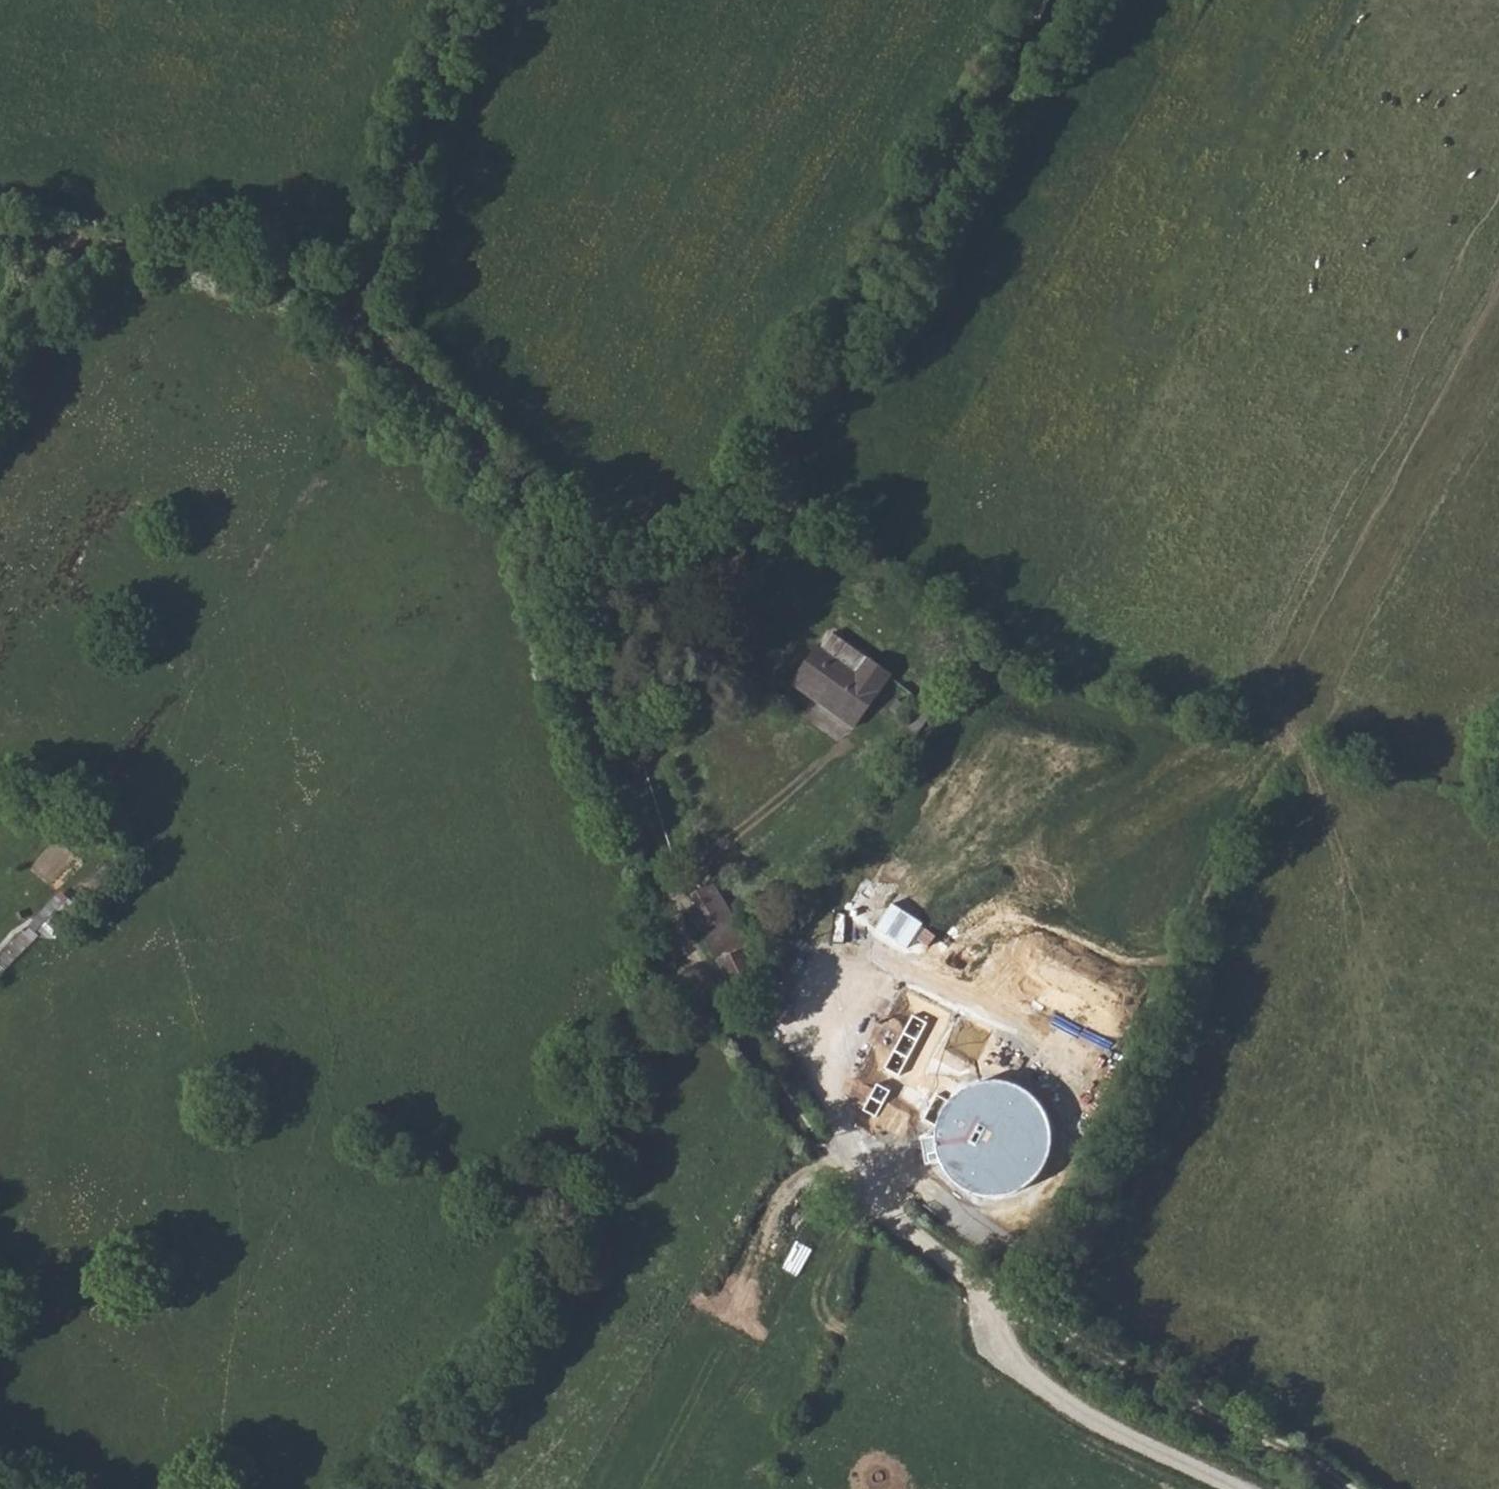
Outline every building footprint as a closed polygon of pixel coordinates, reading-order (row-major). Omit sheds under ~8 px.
[(799,666),(778,690),(840,739),(877,694),(855,678),(838,696),(799,666)] [(705,875),(678,889),(680,894),(724,981),(727,996),(743,986),(739,973),(750,968),(705,875)] [(948,1182),(964,1193),(982,1199),(1001,1199),(1020,1192),(1034,1180),(1044,1164),(1049,1145),(1046,1126),(1038,1109),(1025,1096),(1008,1087),(990,1085),(971,1088),(955,1097),(942,1111),(935,1128),(933,1147),(938,1166),(948,1182)]
